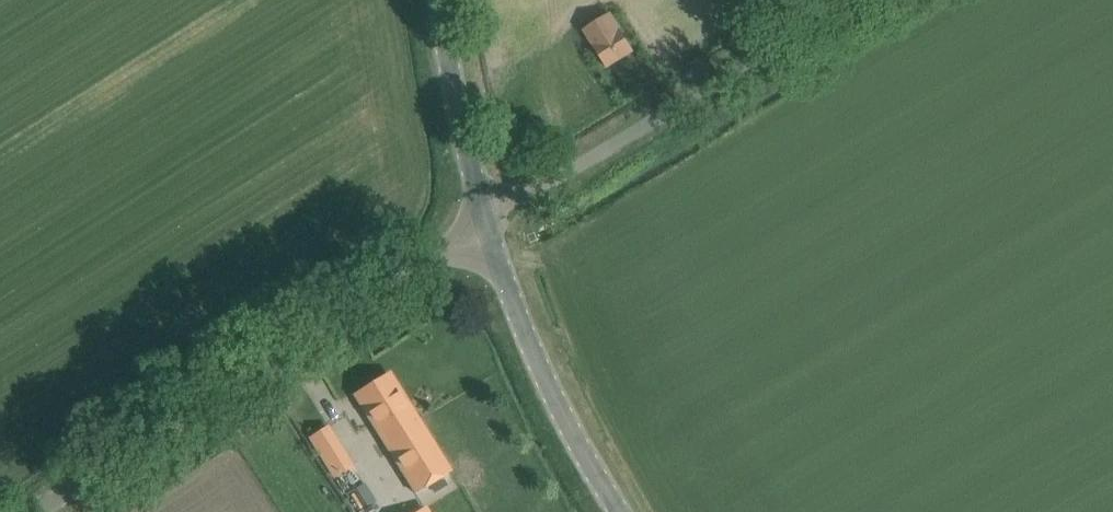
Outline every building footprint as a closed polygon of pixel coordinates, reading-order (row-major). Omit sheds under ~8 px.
[(634,51),(611,13),(584,29),(608,67),(634,51)] [(378,422),(373,425),(416,493),(452,471),(399,386),(394,389),(386,377),(360,393),(378,422)] [(328,427),(310,438),(334,477),(353,466),(328,427)]
